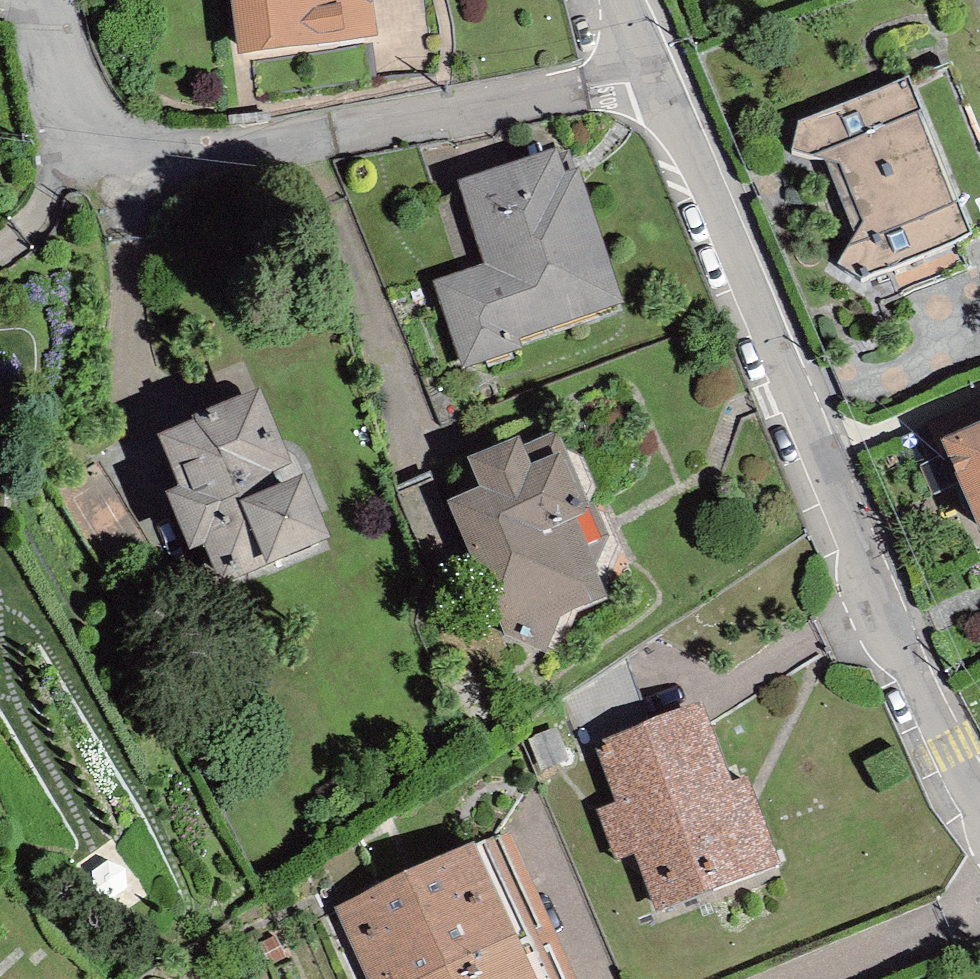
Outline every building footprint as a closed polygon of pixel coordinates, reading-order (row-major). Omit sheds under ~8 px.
[(247,47),(368,35),(364,0),(242,0),(247,47)] [(959,208),(923,117),(928,115),(915,82),(804,126),(798,153),(832,162),(862,240),(845,267),(866,281),(976,237),(964,206),(959,208)] [(558,191),(550,168),(473,193),(499,272),(445,289),(467,359),(513,344),(508,330),(609,298),(573,186),(558,191)] [(979,439),(979,405),(932,425),(944,454),(955,449),(979,439)] [(251,512),(271,504),(259,473),(278,465),(256,411),(169,446),(189,498),(176,503),(195,551),(210,545),(225,583),(272,564),(251,512)] [(955,449),(979,507),(979,439),(955,449)] [(531,481),(520,453),(480,468),(490,495),(458,509),(511,630),(544,644),(553,615),(574,607),(546,534),(581,521),(562,469),(531,481)] [(434,569),(467,556),(434,475),(400,489),(434,569)] [(251,512),(272,564),(324,544),(303,491),(271,504),(251,512)] [(609,751),(655,733),(629,657),(566,700),(589,759),(609,751)] [(724,798),(694,718),(655,733),(609,751),(631,810),(609,818),(620,848),(643,839),(666,900),(769,862),(743,791),(724,798)] [(545,770),(570,761),(559,729),(533,738),(545,770)] [(518,978),(536,978),(478,851),(463,858),(518,978)] [(463,858),(387,892),(354,907),(387,978),(518,978),(463,858)] [(273,966),(289,958),(278,935),(262,944),(273,966)]
